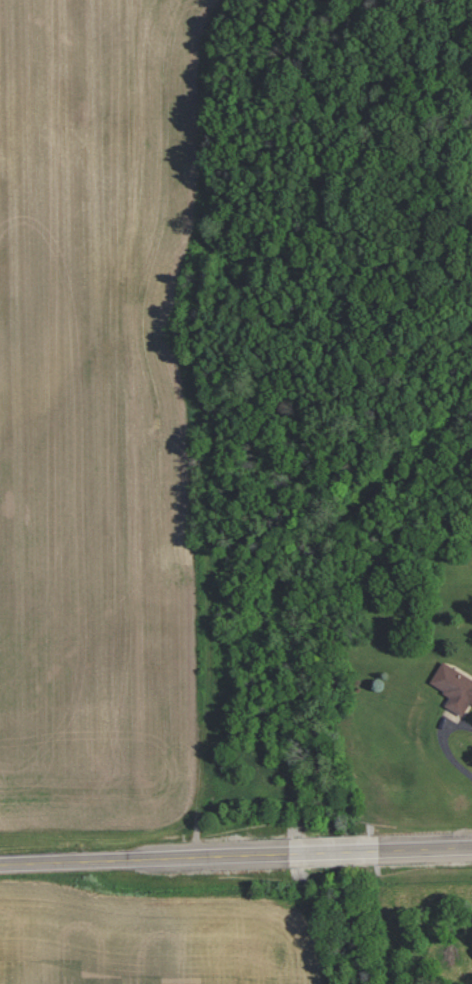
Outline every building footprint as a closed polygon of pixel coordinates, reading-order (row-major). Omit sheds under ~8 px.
[(441,662),(429,684),(450,696),(444,707),(461,716),(469,702),(471,704),(471,679),(441,662)]
